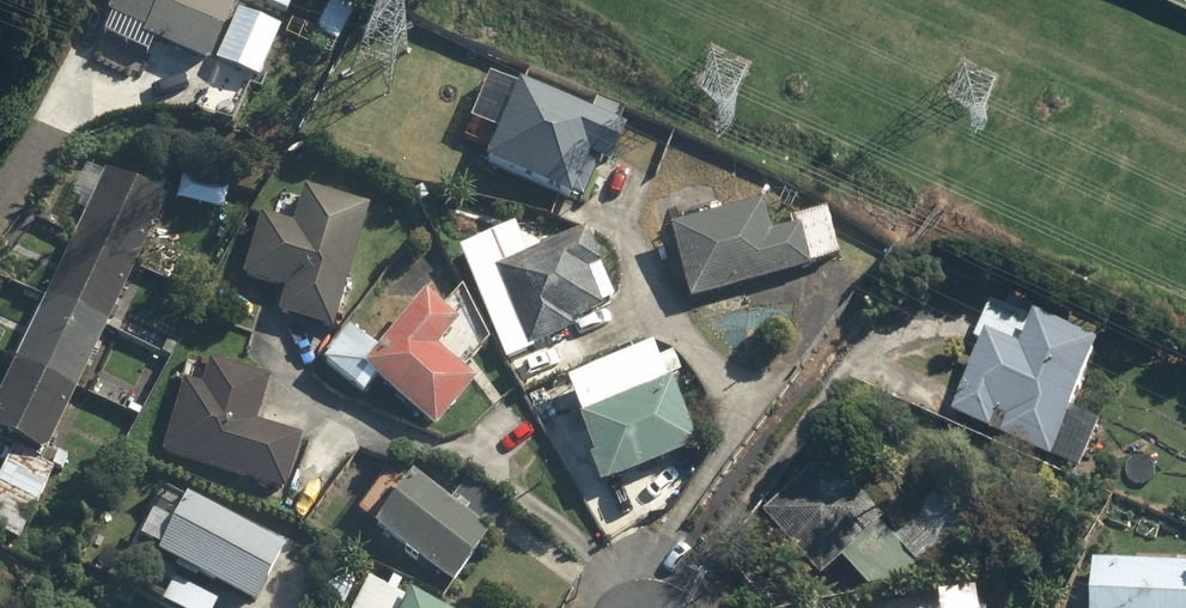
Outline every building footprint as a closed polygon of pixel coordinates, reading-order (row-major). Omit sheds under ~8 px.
[(222,0),(98,0),(89,21),(201,68),(228,3),(222,0)] [(276,31),(234,13),(212,66),(255,83),(276,31)] [(511,90),(495,128),(478,169),(563,204),(579,163),(600,172),(616,133),(511,90)] [(160,204),(97,175),(0,385),(0,442),(41,461),(160,204)] [(233,283),(280,297),(273,319),(328,335),(364,210),(321,197),(295,190),(283,231),(250,222),(233,283)] [(787,223),(790,234),(765,241),(757,209),(666,232),(675,269),(684,304),(805,273),(804,269),(833,261),(821,214),(787,223)] [(600,314),(597,307),(607,303),(578,236),(487,275),(488,277),(476,282),(495,327),(507,321),(516,340),(522,354),(569,333),(567,328),(600,314)] [(1100,429),(1069,418),(1094,354),(1039,333),(1041,328),(1045,317),(1005,302),(1001,311),(985,305),(971,343),(978,346),(949,421),(989,436),(995,420),(1004,424),(997,442),(1052,463),(1083,475),(1100,429)] [(416,303),(412,308),(408,304),(397,318),(401,321),(357,372),(389,399),(428,433),(469,386),(432,354),(451,333),(416,303)] [(299,442),(254,427),(267,383),(201,362),(193,388),(178,383),(165,424),(154,458),(281,498),(299,442)] [(692,452),(664,386),(565,428),(593,494),(692,452)] [(7,450),(0,466),(0,538),(13,544),(48,469),(7,450)] [(893,544),(877,527),(883,521),(827,460),(761,522),(818,582),(838,563),(871,593),(923,581),(958,549),(925,514),(893,544)] [(351,513),(370,526),(363,536),(445,592),(482,539),(401,482),(387,502),(368,489),(351,513)] [(166,531),(144,520),(133,545),(154,555),(145,574),(166,584),(168,580),(183,587),(187,580),(245,607),(249,607),(277,548),(179,502),(166,531)] [(1089,564),(1087,607),(1185,607),(1185,570),(1089,564)] [(169,582),(157,607),(158,607),(212,607),(214,603),(169,582)] [(358,584),(346,607),(426,607),(402,596),(398,604),(358,584)]
